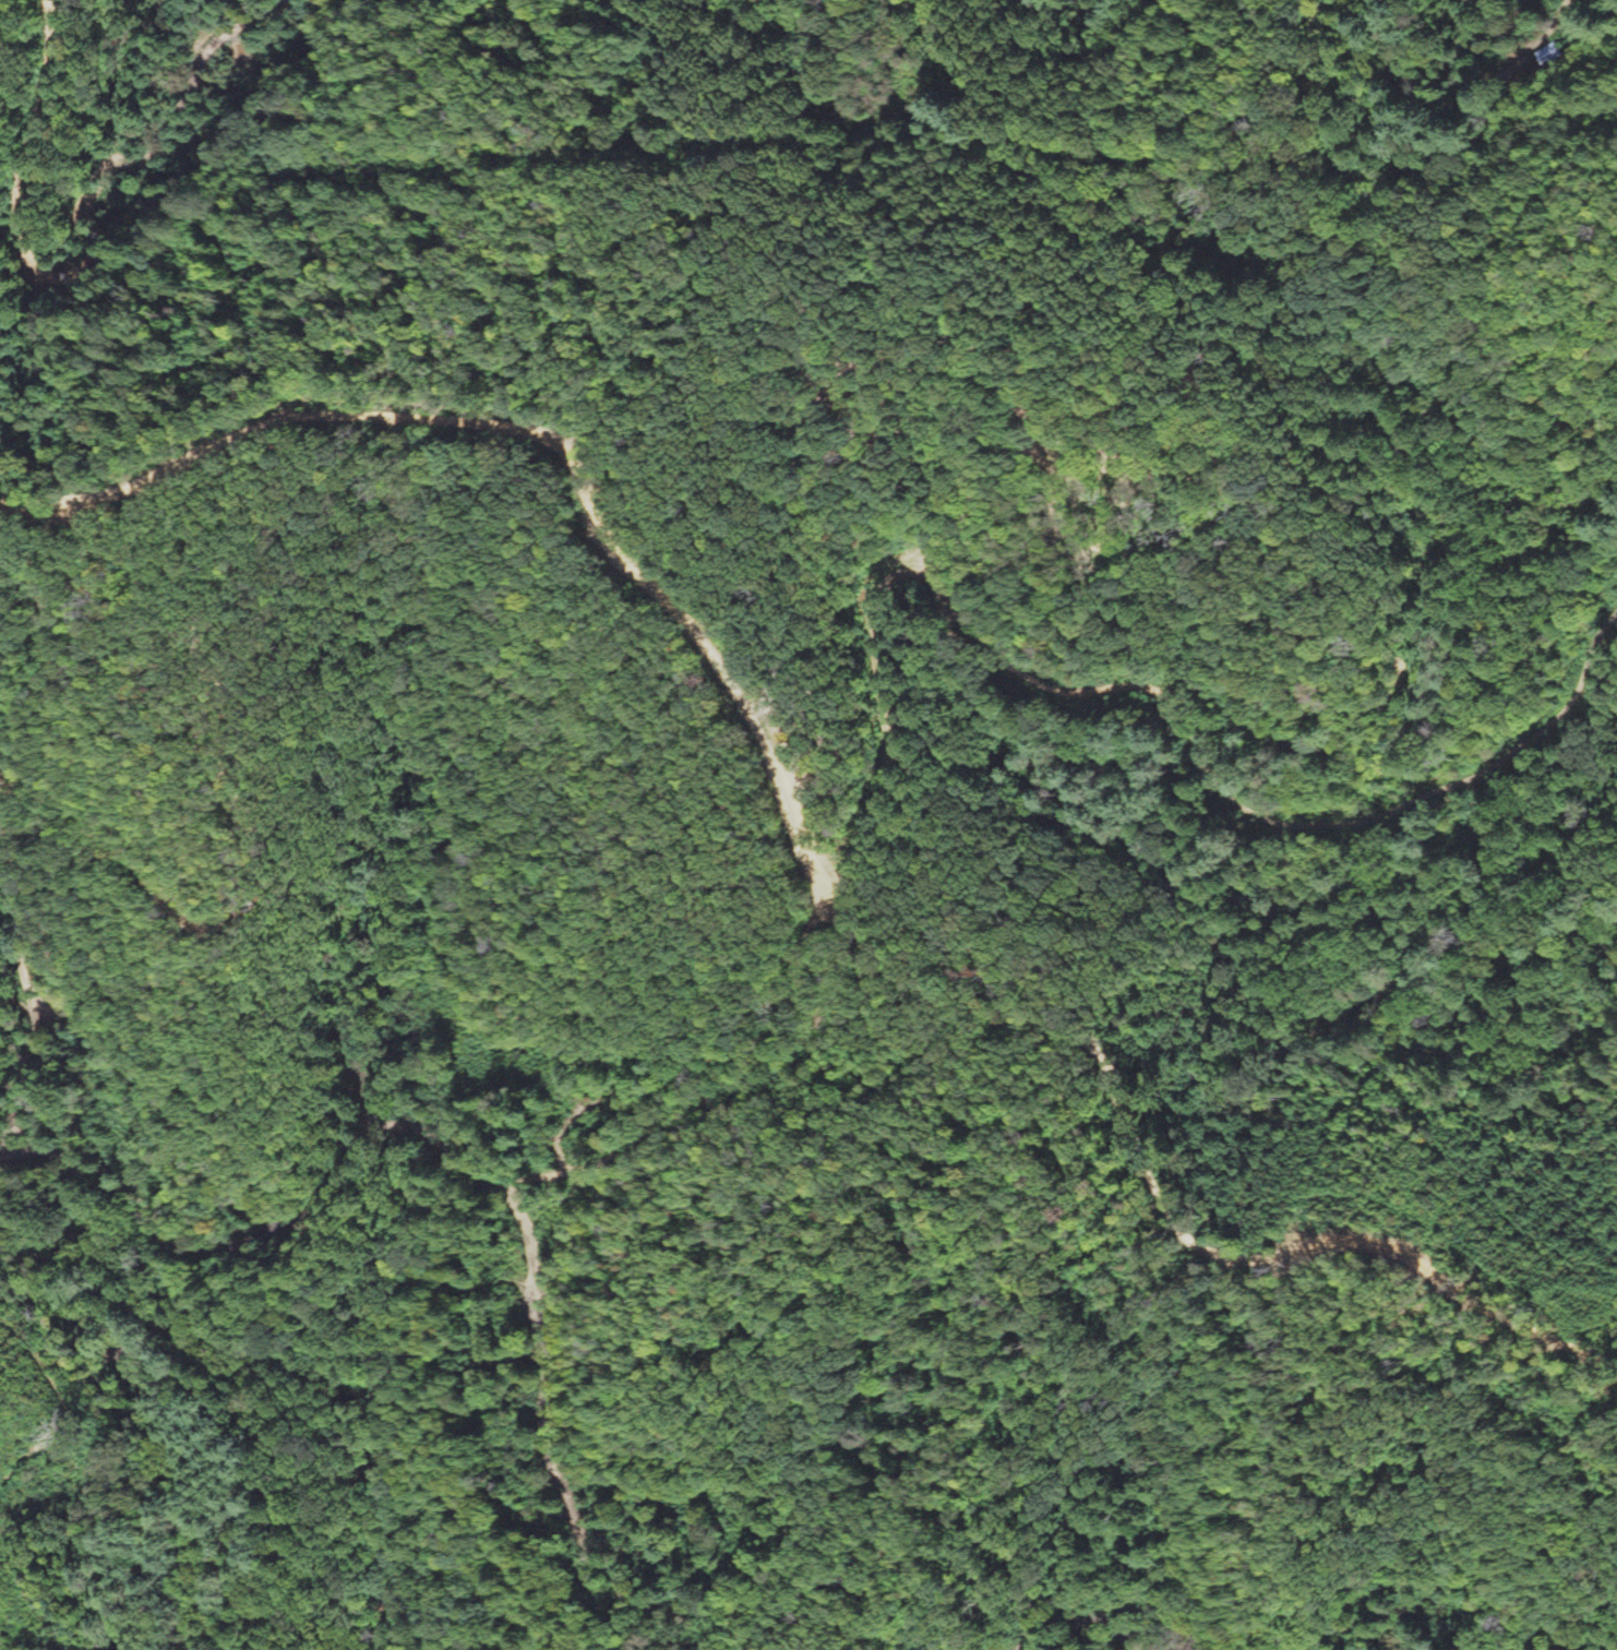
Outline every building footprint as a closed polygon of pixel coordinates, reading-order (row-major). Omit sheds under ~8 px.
[(1542,66),(1563,53),(1555,39),(1534,52),(1542,66)]
